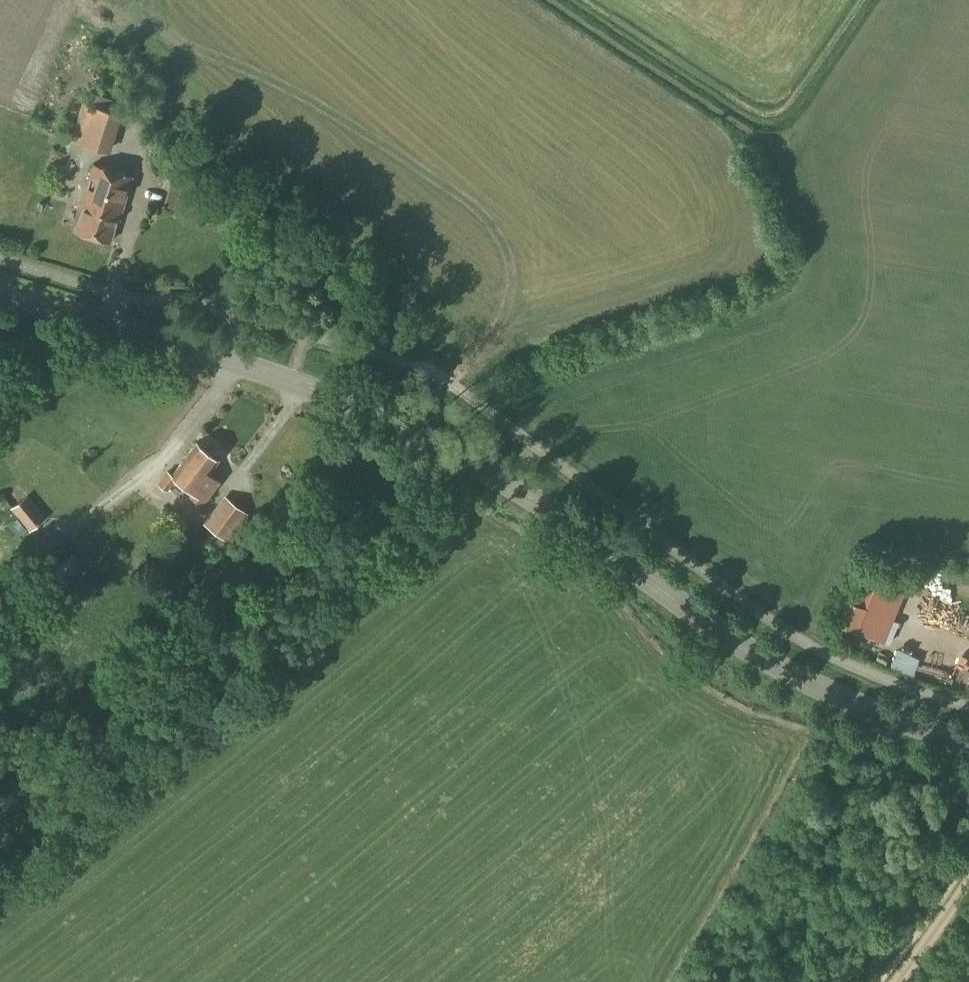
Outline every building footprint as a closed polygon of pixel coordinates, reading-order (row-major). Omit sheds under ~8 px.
[(110,152),(122,114),(83,101),(71,140),(110,152)] [(119,219),(132,176),(93,165),(81,207),(83,208),(76,231),(110,241),(117,218),(119,219)] [(171,182),(165,205),(185,211),(192,188),(171,182)] [(221,482),(209,472),(219,459),(197,442),(173,474),(167,470),(157,483),(167,490),(176,478),(194,492),(191,496),(204,506),(221,482)] [(227,541),(248,512),(225,495),(204,523),(227,541)] [(26,496),(11,508),(29,531),(45,518),(26,496)] [(844,599),(835,623),(856,631),(866,608),(867,605),(846,596),(844,599)]
